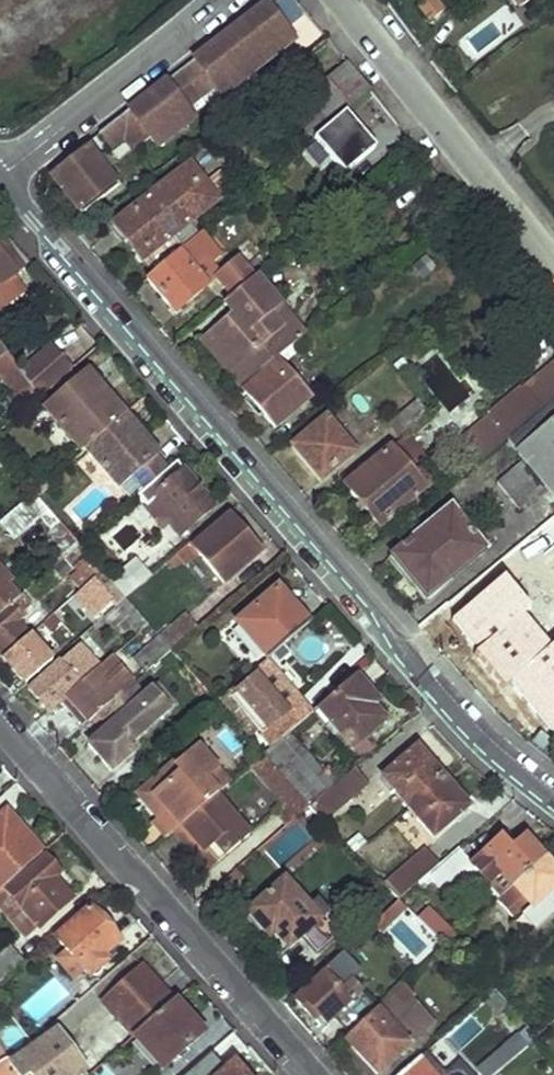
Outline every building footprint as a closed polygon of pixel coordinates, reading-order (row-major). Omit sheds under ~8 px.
[(444,10),(439,0),(420,0),(416,2),(424,19),(444,10)] [(295,42),(267,5),(195,61),(215,87),(222,97),(240,84),(233,75),(271,46),(278,55),(295,42)] [(318,34),(313,38),(316,43),(323,39),(318,34)] [(215,87),(195,61),(181,71),(201,97),(215,87)] [(372,92),(351,66),(303,106),(325,131),(372,92)] [(201,97),(181,71),(166,83),(186,108),(201,97)] [(186,108),(166,83),(130,110),(151,138),(170,123),(177,132),(194,119),(186,108)] [(151,138),(130,110),(101,133),(112,148),(125,139),(134,150),(151,138)] [(170,123),(151,138),(158,146),(177,132),(170,123)] [(87,144),(50,172),(82,214),(118,186),(107,171),(98,159),(87,144)] [(107,152),(98,159),(107,171),(116,164),(107,152)] [(187,169),(114,226),(141,261),(145,258),(156,272),(178,254),(184,249),(173,236),(189,224),(218,201),(204,184),(200,186),(187,169)] [(16,276),(26,268),(7,245),(0,250),(0,288),(16,276)] [(156,272),(146,280),(171,306),(176,303),(180,307),(206,286),(178,254),(156,272)] [(242,258),(218,279),(232,296),(256,276),(269,266),(261,258),(250,266),(242,258)] [(0,288),(0,310),(26,289),(16,276),(0,288)] [(232,296),(227,301),(234,309),(214,326),(218,331),(212,337),(250,381),(274,361),(292,346),(304,336),(256,276),(232,296)] [(175,312),(180,307),(176,303),(171,306),(175,312)] [(241,389),(250,381),(212,337),(203,344),(241,389)] [(292,346),(274,361),(278,364),(244,392),(275,428),(308,400),(282,367),(299,354),(292,346)] [(52,347),(21,371),(42,396),(72,370),(52,347)] [(0,358),(0,376),(6,384),(16,375),(21,371),(7,353),(0,358)] [(534,389),(543,400),(553,391),(553,373),(534,389)] [(124,416),(87,374),(46,410),(83,451),(86,449),(124,416)] [(16,375),(6,384),(23,405),(33,396),(16,375)] [(418,399),(392,420),(404,433),(429,412),(418,399)] [(138,497),(169,470),(156,454),(124,416),(86,449),(132,502),(138,497)] [(326,421),(303,439),(313,449),(302,457),(321,477),(352,452),(326,421)] [(294,447),(302,457),(313,449),(303,439),(294,447)] [(401,440),(346,484),(381,526),(432,484),(426,479),(419,483),(396,454),(406,446),(401,440)] [(72,446),(64,453),(70,460),(77,453),(72,446)] [(89,463),(80,454),(66,466),(75,475),(89,463)] [(214,506),(177,463),(169,470),(138,497),(148,506),(160,498),(187,530),(214,506)] [(542,491),(521,465),(498,485),(520,510),(542,491)] [(0,522),(0,524),(16,540),(40,518),(51,530),(58,523),(33,495),(0,522)] [(485,550),(451,508),(391,556),(405,574),(408,572),(428,597),(485,550)] [(193,549),(190,544),(153,577),(143,585),(148,591),(182,562),(186,567),(200,555),(224,583),(260,552),(229,517),(193,549)] [(78,561),(72,553),(67,558),(73,565),(78,561)] [(103,573),(89,558),(75,570),(78,572),(72,578),(83,591),(103,573)] [(136,559),(110,581),(113,585),(116,588),(126,600),(143,585),(153,577),(136,559)] [(20,599),(8,586),(13,583),(0,568),(0,616),(20,599)] [(110,581),(103,573),(83,591),(76,596),(96,617),(114,602),(105,592),(113,585),(110,581)] [(451,621),(474,655),(478,651),(508,685),(503,689),(553,735),(553,645),(551,648),(523,615),(530,609),(503,578),(451,621)] [(126,600),(116,588),(112,591),(122,603),(126,600)] [(295,609),(278,588),(237,624),(267,660),(314,621),(300,606),(295,609)] [(24,596),(20,599),(0,616),(0,655),(3,659),(31,636),(19,623),(24,618),(20,614),(31,604),(24,596)] [(122,603),(117,607),(140,633),(149,626),(126,600),(122,603)] [(62,621),(56,614),(45,623),(52,630),(62,621)] [(187,615),(159,637),(172,651),(199,629),(187,615)] [(49,657),(31,636),(3,659),(23,680),(49,657)] [(172,651),(159,637),(155,640),(159,646),(142,662),(150,671),(172,651)] [(102,667),(82,644),(30,689),(51,711),(67,697),(102,667)] [(116,683),(102,667),(67,697),(90,722),(98,715),(134,684),(135,683),(127,674),(116,683)] [(252,672),(216,702),(264,756),(290,735),(278,721),(269,729),(237,693),(257,677),(252,672)] [(288,713),(257,677),(237,693),(269,729),(278,721),(288,713)] [(372,695),(355,677),(320,708),(353,749),(385,722),(366,700),(372,695)] [(134,684),(98,715),(109,727),(88,745),(112,772),(136,751),(130,744),(175,705),(157,684),(144,696),(134,684)] [(323,773),(290,735),(264,756),(310,808),(330,792),(335,787),(323,773)] [(191,743),(161,769),(168,778),(153,791),(165,806),(157,813),(151,818),(169,838),(230,786),(191,743)] [(442,777),(418,749),(384,778),(408,807),(442,777)] [(310,808),(264,756),(252,766),(286,805),(277,813),(289,826),(310,808)] [(346,778),(334,763),(323,773),(335,787),(346,778)] [(137,789),(157,813),(165,806),(153,791),(168,778),(161,769),(137,789)] [(366,783),(355,770),(346,778),(335,787),(330,792),(342,805),(366,783)] [(467,807),(442,777),(408,807),(434,836),(467,807)] [(44,853),(26,832),(21,835),(4,815),(0,818),(0,892),(44,853)] [(225,853),(195,819),(166,844),(197,878),(225,853)] [(280,870),(316,841),(299,820),(263,849),(280,870)] [(492,888),(500,897),(543,859),(525,838),(511,849),(501,837),(472,864),(459,849),(439,866),(429,875),(451,901),(480,875),(492,888)] [(439,866),(427,852),(402,874),(406,877),(399,883),(406,892),(412,886),(414,888),(429,875),(439,866)] [(46,857),(8,891),(39,928),(71,901),(54,880),(61,874),(46,857)] [(543,859),(500,897),(498,899),(519,922),(513,927),(525,938),(553,912),(553,871),(543,859)] [(245,884),(235,873),(210,894),(221,906),(245,884)] [(310,908),(284,880),(247,911),(256,923),(262,928),(266,929),(270,929),(290,949),(303,938),(317,954),(344,929),(320,900),(310,908)] [(492,888),(486,893),(495,902),(498,899),(500,897),(492,888)] [(0,899),(0,913),(8,906),(1,898),(0,899)] [(397,925),(415,957),(452,937),(434,905),(397,925)] [(90,908),(57,938),(87,972),(120,942),(90,908)] [(0,964),(0,985),(13,973),(3,961),(0,964)] [(143,966),(102,1003),(135,1038),(175,1003),(143,966)] [(338,981),(329,972),(296,1000),(309,1016),(315,1011),(325,1025),(360,994),(343,976),(338,981)] [(20,1005),(35,1023),(70,994),(55,976),(20,1005)] [(377,1073),(433,1023),(413,999),(405,1006),(394,993),(345,1038),(377,1073)] [(175,1003),(135,1038),(146,1051),(138,1059),(143,1065),(152,1057),(164,1070),(203,1035),(175,1003)] [(74,1005),(54,1022),(61,1028),(79,1012),(74,1005)] [(470,1009),(441,1038),(456,1052),(484,1023),(470,1009)] [(84,1070),(56,1033),(13,1064),(20,1074),(28,1074),(31,1073),(33,1074),(78,1074),(84,1070)] [(505,1037),(495,1046),(500,1050),(479,1070),(484,1074),(494,1074),(520,1052),(505,1037)] [(546,1065),(528,1044),(520,1052),(537,1074),(546,1065)] [(421,1056),(400,1074),(438,1074),(421,1056)] [(218,1074),(246,1074),(234,1061),(218,1074)]
